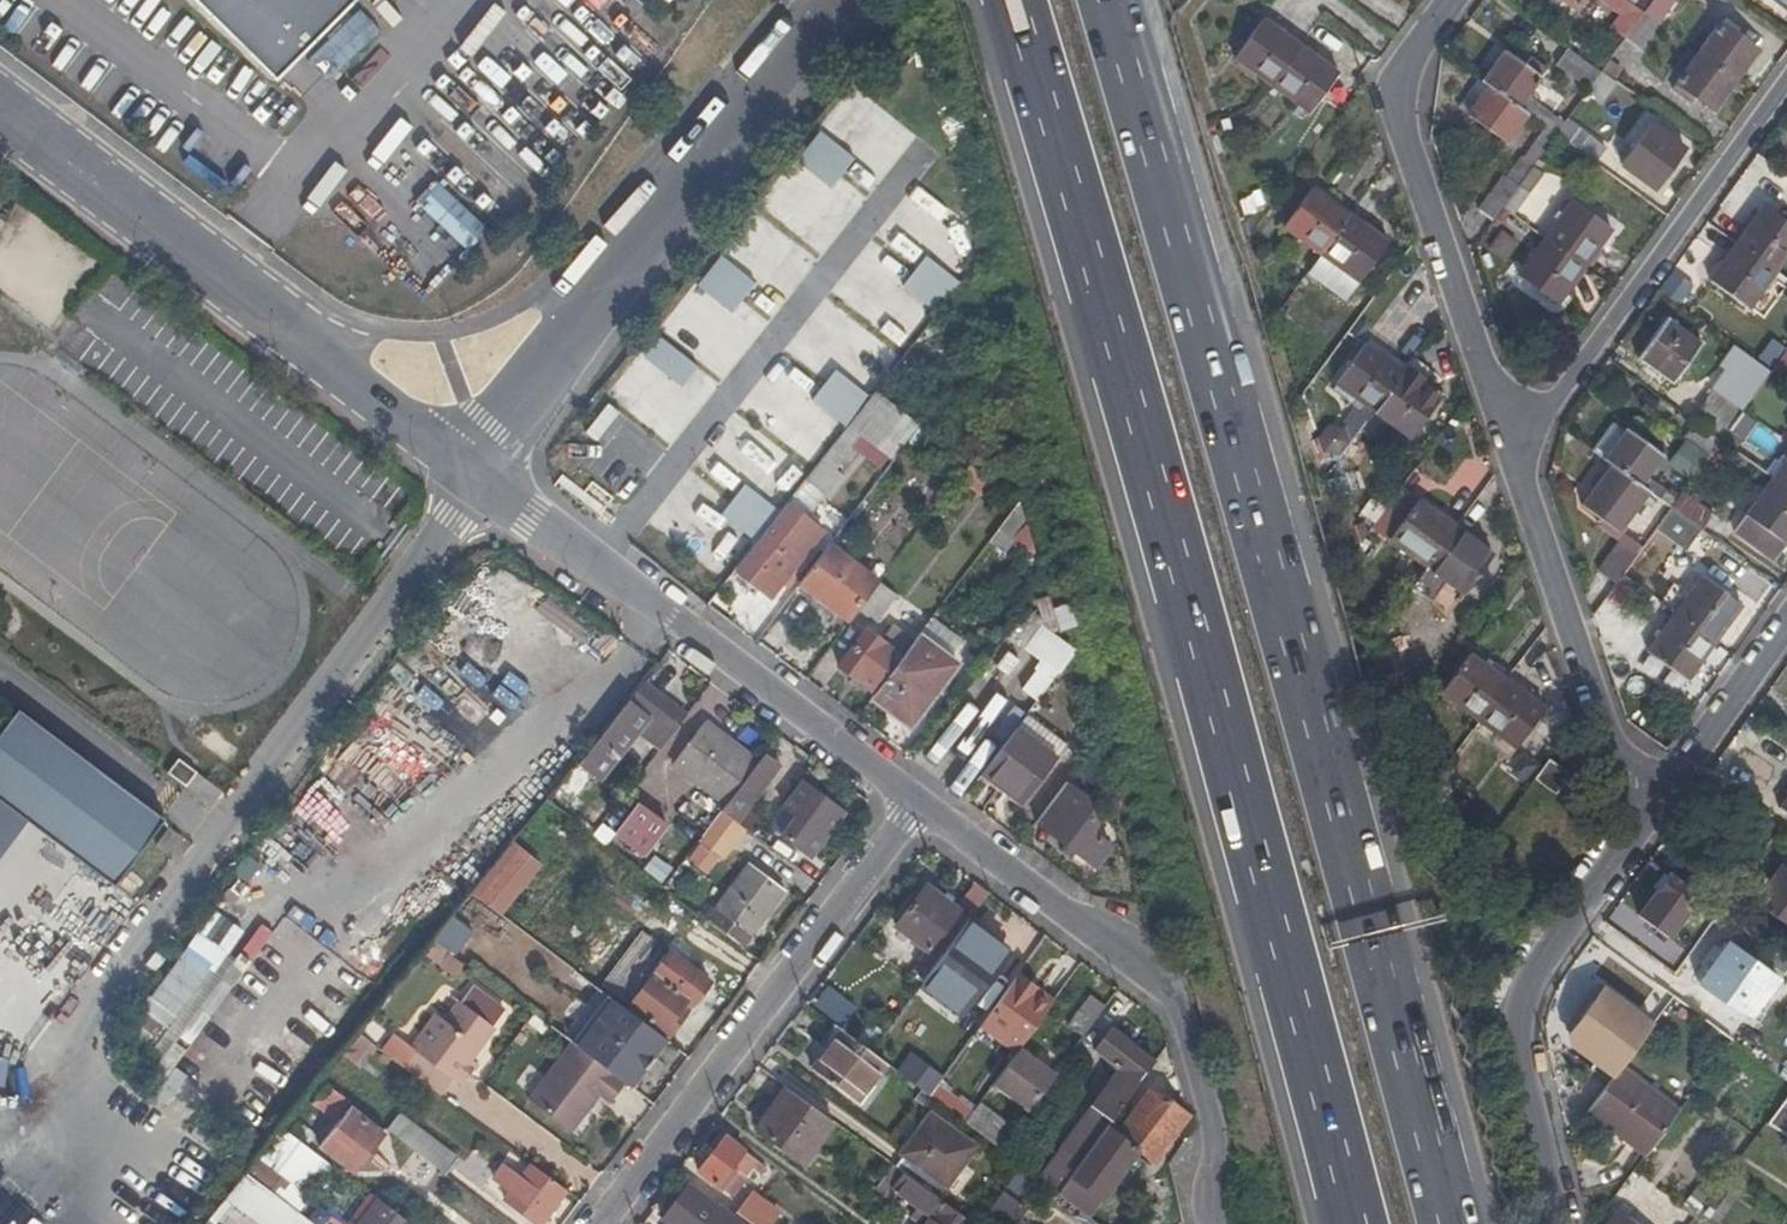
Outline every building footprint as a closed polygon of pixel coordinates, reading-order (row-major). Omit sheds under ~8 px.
[(273,81),(353,0),(191,0),(273,81)] [(1573,13),(1582,0),(1554,0),(1573,13)] [(1622,11),(1628,2),(1625,0),(1607,0),(1622,11)] [(1643,13),(1658,24),(1675,0),(1652,0),(1643,13)] [(1786,10),(1786,8),(1786,0),(1772,0),(1786,10)] [(1625,37),(1643,13),(1628,2),(1622,11),(1611,27),(1625,37)] [(1658,24),(1643,13),(1625,37),(1641,48),(1658,24)] [(1726,17),(1699,53),(1735,80),(1757,50),(1736,35),(1741,28),(1726,17)] [(1236,58),(1272,85),(1301,45),(1265,19),(1236,58)] [(1301,45),(1272,85),(1309,112),(1338,72),(1301,45)] [(1557,64),(1589,87),(1601,71),(1569,47),(1557,64)] [(1505,49),(1481,81),(1494,90),(1519,108),(1548,68),(1531,56),(1525,64),(1505,49)] [(1735,80),(1699,53),(1674,89),(1690,101),(1694,95),(1714,110),(1735,80)] [(1601,71),(1615,81),(1623,70),(1609,60),(1601,71)] [(1507,143),(1527,114),(1519,108),(1494,90),(1473,119),(1507,143)] [(757,206),(822,254),(855,210),(828,190),(852,158),(832,143),(855,112),(838,99),(757,206)] [(1555,134),(1595,163),(1606,147),(1567,118),(1555,134)] [(1685,149),(1651,125),(1623,162),(1657,187),(1685,149)] [(1532,165),(1555,134),(1545,127),(1523,158),(1521,157),(1505,178),(1517,186),(1532,165)] [(1543,173),(1532,165),(1517,186),(1503,206),(1514,215),(1543,173)] [(1478,209),(1493,220),(1503,206),(1517,186),(1505,178),(1502,176),(1478,209)] [(463,254),(485,231),(431,180),(409,204),(463,254)] [(1323,255),(1351,215),(1314,188),(1285,227),(1323,255)] [(1546,237),(1585,266),(1612,229),(1573,200),(1546,237)] [(1775,271),(1786,255),(1786,221),(1764,205),(1736,243),(1775,271)] [(1323,255),(1309,274),(1345,301),(1388,242),(1351,215),(1323,255)] [(1503,263),(1515,242),(1497,232),(1485,252),(1503,263)] [(1558,304),(1585,266),(1546,237),(1518,275),(1558,304)] [(848,281),(835,298),(896,347),(923,314),(886,284),(899,267),(869,243),(843,276),(848,281)] [(1749,308),(1775,271),(1736,243),(1710,279),(1749,308)] [(716,255),(693,286),(729,313),(753,282),(716,255)] [(933,315),(958,284),(923,256),(898,287),(933,315)] [(1673,269),(1657,290),(1678,306),(1694,286),(1673,269)] [(1702,344),(1668,319),(1640,358),(1673,383),(1702,344)] [(659,336),(607,390),(664,443),(716,389),(659,336)] [(853,341),(843,350),(866,374),(876,365),(853,341)] [(1339,384),(1375,411),(1404,372),(1367,345),(1339,384)] [(1769,367),(1786,381),(1786,353),(1783,350),(1769,367)] [(843,426),(864,393),(830,370),(808,403),(843,426)] [(1404,372),(1375,411),(1413,438),(1442,399),(1404,372)] [(1724,434),(1741,409),(1712,388),(1690,418),(1694,420),(1720,439),(1724,434)] [(875,395),(850,426),(894,462),(920,428),(875,395)] [(595,442),(618,415),(604,404),(582,431),(595,442)] [(1709,454),(1720,439),(1694,420),(1683,435),(1709,454)] [(1604,459),(1625,431),(1612,422),(1592,450),(1604,459)] [(1317,451),(1339,455),(1345,427),(1323,423),(1317,451)] [(1743,441),(1764,456),(1776,439),(1754,424),(1743,441)] [(1642,486),(1650,475),(1664,455),(1627,428),(1625,431),(1604,459),(1615,467),(1642,486)] [(1778,472),(1724,434),(1720,439),(1774,479),(1778,472)] [(1786,488),(1786,460),(1778,472),(1774,479),(1786,488)] [(992,482),(970,465),(960,479),(962,481),(941,510),(955,520),(976,491),(982,496),(992,482)] [(1618,532),(1648,491),(1642,486),(1615,467),(1585,508),(1618,532)] [(1648,491),(1670,507),(1679,495),(1650,475),(1642,486),(1648,491)] [(1786,540),(1786,488),(1774,479),(1735,531),(1773,559),(1786,540)] [(744,535),(767,505),(739,485),(716,515),(744,535)] [(1457,528),(1402,488),(1374,528),(1428,567),(1457,528)] [(1670,507),(1702,531),(1715,514),(1682,490),(1679,495),(1670,507)] [(1026,524),(1020,504),(989,544),(1003,554),(1026,524)] [(786,506),(734,571),(772,600),(824,535),(786,506)] [(1428,567),(1413,588),(1432,601),(1446,581),(1465,594),(1493,555),(1457,528),(1428,567)] [(1621,575),(1642,547),(1623,534),(1596,571),(1615,584),(1621,575)] [(830,545),(800,585),(851,622),(858,613),(878,586),(880,584),(830,545)] [(1674,614),(1713,643),(1741,605),(1702,576),(1674,614)] [(878,586),(858,613),(873,624),(894,598),(878,586)] [(1686,679),(1713,643),(1674,614),(1648,650),(1686,679)] [(918,637),(944,657),(956,642),(930,622),(918,637)] [(542,640),(528,653),(503,625),(467,658),(477,669),(488,659),(521,695),(560,659),(542,640)] [(895,627),(883,645),(900,658),(913,641),(895,627)] [(900,658),(883,645),(865,632),(838,668),(872,694),(900,658)] [(918,637),(871,699),(910,729),(955,666),(944,657),(918,637)] [(1479,721),(1507,681),(1470,654),(1441,694),(1479,721)] [(1544,709),(1507,681),(1479,721),(1516,748),(1544,709)] [(643,686),(578,767),(595,779),(634,730),(661,751),(686,718),(643,686)] [(0,729),(0,800),(27,820),(116,882),(167,815),(18,707),(0,729)] [(675,765),(728,805),(759,764),(705,724),(675,765)] [(1057,758),(1016,727),(982,771),(1025,802),(1057,758)] [(780,766),(765,755),(759,764),(728,805),(723,812),(738,823),(780,766)] [(185,786),(212,806),(223,791),(179,759),(168,773),(185,786)] [(1550,760),(1535,780),(1556,795),(1570,775),(1550,760)] [(578,767),(549,803),(594,836),(603,825),(577,803),(595,779),(578,767)] [(1433,783),(1441,808),(1458,785),(1441,772),(1433,783)] [(1066,778),(1033,822),(1096,868),(1113,846),(1092,831),(1097,824),(1085,793),(1066,778)] [(811,860),(845,814),(803,782),(783,809),(795,818),(780,836),(811,860)] [(27,820),(0,800),(0,855),(27,820)] [(665,828),(637,806),(615,835),(643,857),(665,828)] [(723,812),(703,838),(726,855),(746,829),(738,823),(723,812)] [(666,843),(647,873),(663,884),(683,854),(666,843)] [(509,854),(475,896),(490,907),(523,865),(509,854)] [(1784,863),(1757,901),(1786,923),(1786,865),(1784,863)] [(750,866),(707,922),(743,949),(785,893),(750,866)] [(990,892),(977,884),(958,909),(926,885),(896,924),(930,951),(913,973),(924,982),(990,892)] [(195,922),(223,944),(251,908),(222,886),(195,922)] [(1699,906),(1672,886),(1642,928),(1669,947),(1699,906)] [(1002,974),(1004,971),(1019,951),(981,924),(953,961),(991,989),(1002,974)] [(244,965),(190,930),(136,1013),(189,1048),(244,965)] [(1766,971),(1727,943),(1699,980),(1738,1009),(1766,971)] [(636,971),(650,981),(627,1011),(668,1040),(711,985),(657,944),(636,971)] [(1016,978),(1017,977),(1004,971),(1002,974),(1013,982),(1016,978)] [(985,997),(996,1006),(1013,982),(1002,974),(991,989),(985,997)] [(996,1006),(992,1011),(983,1024),(1019,1050),(1024,1043),(1050,1008),(1052,1004),(1016,978),(1013,982),(996,1006)] [(1621,1067),(1652,1025),(1600,987),(1567,1032),(1569,1045),(1612,1079),(1621,1067)] [(416,1054),(404,1070),(444,1100),(455,1084),(465,1091),(482,1069),(470,1059),(505,1012),(473,988),(462,1002),(458,999),(446,1012),(439,1007),(407,1047),(416,1054)] [(1097,1018),(1106,1006),(1090,994),(1068,1024),(1084,1037),(1097,1018)] [(981,1002),(992,1011),(996,1006),(985,997),(981,1002)] [(611,999),(576,1049),(626,1084),(633,1090),(668,1040),(627,1011),(611,999)] [(1084,1037),(1081,1041),(1094,1050),(1111,1027),(1097,1018),(1084,1037)] [(873,1054),(836,1026),(817,1051),(823,1057),(812,1071),(851,1100),(862,1085),(867,1090),(887,1064),(873,1054)] [(1111,1027),(1094,1050),(1099,1054),(1095,1059),(1112,1072),(1116,1066),(1121,1069),(1094,1107),(1097,1109),(1078,1136),(1091,1147),(1111,1120),(1110,1118),(1153,1059),(1111,1027)] [(362,1037),(347,1056),(358,1065),(369,1051),(372,1054),(376,1049),(362,1037)] [(1019,1050),(994,1085),(1030,1112),(1061,1069),(1024,1043),(1019,1050)] [(576,1049),(572,1045),(528,1102),(572,1135),(599,1098),(609,1105),(626,1084),(576,1049)] [(909,1053),(893,1074),(924,1097),(940,1077),(909,1053)] [(1612,1079),(1587,1111),(1646,1156),(1679,1112),(1621,1067),(1612,1079)] [(862,1085),(851,1100),(857,1104),(867,1090),(862,1085)] [(1117,1133),(1141,1150),(1156,1162),(1189,1117),(1188,1115),(1150,1087),(1117,1133)] [(349,1111),(353,1106),(328,1088),(317,1103),(341,1121),(349,1111)] [(835,1124),(788,1090),(758,1131),(804,1165),(835,1124)] [(1766,1127),(1786,1139),(1786,1091),(1766,1127)] [(992,1144),(1005,1122),(974,1104),(961,1126),(992,1144)] [(383,1137),(349,1111),(341,1121),(320,1149),(353,1175),(383,1137)] [(919,1186),(938,1200),(975,1151),(931,1118),(903,1156),(905,1158),(896,1169),(904,1175),(919,1186)] [(410,1124),(397,1140),(447,1177),(459,1161),(410,1124)] [(1108,1127),(1059,1194),(1090,1218),(1141,1150),(1117,1133),(1108,1127)] [(252,1166),(297,1207),(327,1175),(282,1133),(252,1166)] [(763,1166),(726,1138),(698,1175),(722,1192),(724,1190),(732,1196),(753,1167),(759,1171),(763,1166)] [(512,1195),(506,1202),(534,1223),(545,1223),(566,1194),(532,1168),(523,1180),(506,1168),(496,1182),(512,1195)] [(1683,1206),(1696,1216),(1709,1199),(1723,1180),(1711,1172),(1683,1206)] [(938,1200),(919,1186),(904,1175),(894,1187),(935,1217),(930,1223),(971,1223),(938,1200)] [(232,1199),(265,1223),(311,1223),(250,1177),(232,1199)] [(722,1206),(719,1211),(688,1188),(675,1205),(671,1211),(663,1222),(664,1223),(746,1223),(722,1206)] [(1001,1223),(1011,1223),(1021,1207),(998,1193),(985,1214),(1001,1223)] [(746,1223),(769,1223),(777,1213),(754,1197),(738,1218),(746,1223)] [(666,1207),(671,1211),(675,1205),(670,1201),(666,1207)] [(381,1203),(365,1223),(408,1223),(381,1203)] [(1619,1212),(1610,1223),(1635,1223),(1619,1212)]
